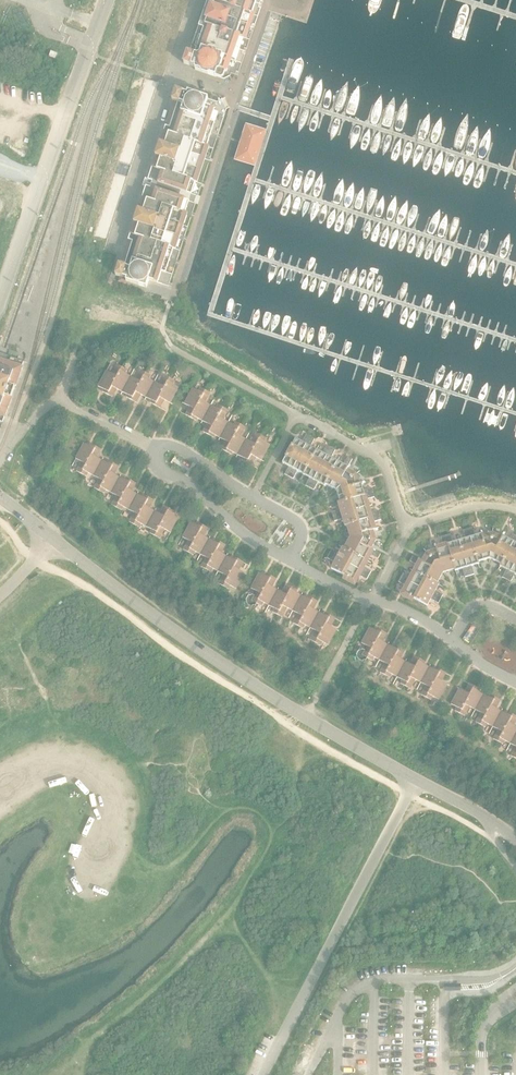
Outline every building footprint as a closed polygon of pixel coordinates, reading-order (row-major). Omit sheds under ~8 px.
[(182,9),(184,2),(178,0),(164,0),(163,3),(182,9)] [(188,52),(187,52),(183,63),(195,67),(194,69),(200,72),(201,74),(207,76),(209,75),(215,77),(217,72),(219,70),(227,73),(232,60),(234,61),(242,39),(246,40),(255,15),(251,13),(256,0),(207,0),(188,52)] [(161,9),(180,15),(182,9),(163,3),(161,9)] [(161,9),(159,16),(178,22),(180,15),(161,9)] [(159,16),(157,23),(176,29),(178,22),(159,16)] [(155,29),(173,35),(176,29),(157,23),(155,29)] [(155,29),(153,36),(171,42),(173,35),(155,29)] [(153,36),(150,42),(169,49),(171,42),(153,36)] [(150,42),(148,49),(167,55),(169,49),(150,42)] [(148,49),(146,56),(165,62),(167,55),(148,49)] [(146,56),(144,62),(163,68),(165,62),(146,56)] [(144,62),(142,69),(160,75),(163,68),(144,62)] [(158,82),(139,76),(137,83),(156,89),(158,82)] [(156,89),(137,83),(135,90),(154,96),(156,89)] [(147,180),(155,182),(153,188),(145,186),(120,264),(118,264),(115,275),(126,278),(125,281),(146,287),(149,280),(157,283),(157,282),(161,271),(165,272),(214,122),(210,120),(214,108),(205,106),(208,98),(187,91),(186,94),(175,90),(172,101),(173,101),(147,180)] [(154,96),(135,90),(133,96),(151,102),(154,96)] [(151,102),(133,96),(131,103),(149,109),(151,102)] [(149,109),(131,103),(128,109),(147,116),(149,109)] [(147,116),(128,109),(126,116),(145,122),(147,116)] [(145,122),(126,116),(124,123),(143,129),(145,122)] [(143,129),(124,123),(122,129),(141,135),(143,129)] [(244,123),(233,159),(253,165),(265,130),(244,123)] [(141,135),(122,129),(120,136),(138,142),(141,135)] [(138,142),(120,136),(118,143),(136,149),(138,142)] [(136,149),(118,143),(116,149),(134,155),(136,149)] [(134,155),(116,149),(113,156),(132,162),(134,155)] [(132,162),(113,156),(108,172),(127,178),(132,162)] [(127,178),(108,172),(106,179),(124,185),(127,178)] [(124,185),(106,179),(104,186),(122,192),(124,185)] [(122,192),(104,186),(102,192),(120,198),(122,192)] [(120,198),(102,192),(99,199),(118,205),(120,198)] [(118,205),(99,199),(97,206),(116,212),(118,205)] [(116,212),(97,206),(95,212),(114,218),(116,212)] [(114,218),(95,212),(93,219),(111,225),(114,218)] [(111,225),(93,219),(91,225),(109,232),(111,225)] [(109,232),(91,225),(89,232),(107,238),(109,232)] [(4,416),(5,415),(23,361),(4,354),(0,353),(0,415),(4,416)] [(102,391),(107,394),(122,367),(117,364),(112,374),(106,370),(98,386),(103,389),(102,391)] [(117,389),(122,391),(130,376),(125,373),(126,369),(122,367),(107,394),(112,397),(117,389)] [(126,397),(131,399),(145,372),(141,370),(136,379),(130,376),(122,391),(127,394),(126,397)] [(140,394),(146,397),(154,381),(148,378),(150,375),(145,372),(131,399),(136,402),(140,394)] [(149,402),(155,405),(169,378),(164,375),(159,384),(154,381),(146,397),(151,400),(149,402)] [(169,378),(155,405),(160,408),(164,400),(170,403),(178,387),(172,384),(174,380),(169,378)] [(185,414),(190,417),(205,390),(200,388),(198,391),(192,388),(184,403),(189,406),(185,414)] [(197,418),(202,420),(210,405),(205,402),(210,393),(205,390),(190,417),(196,420),(197,418)] [(203,431),(208,434),(223,407),(218,405),(216,408),(210,405),(202,420),(207,423),(203,431)] [(214,435),(219,437),(228,422),(222,419),(227,410),(223,407),(208,434),(213,437),(214,435)] [(220,448),(226,451),(240,424),(235,422),(234,425),(228,422),(219,437),(225,440),(220,448)] [(232,452),(237,454),(245,439),(240,436),(245,427),(240,424),(226,451),(231,454),(232,452)] [(241,460),(246,462),(261,435),(256,433),(251,442),(245,439),(237,454),(242,457),(241,460)] [(331,568),(355,581),(359,575),(366,579),(371,571),(363,567),(366,561),(367,560),(370,554),(378,559),(380,554),(372,550),(373,550),(371,548),(376,539),(373,530),(375,529),(372,522),(381,519),(378,510),(370,512),(368,506),(368,505),(368,506),(366,499),(374,497),(371,487),(363,490),(361,483),(359,483),(356,473),(347,468),(348,467),(352,459),(347,456),(343,464),(337,461),(337,460),(337,461),(331,457),(335,450),(327,445),(322,453),(317,450),(316,449),(310,446),(314,439),(306,434),(302,442),(295,438),(292,445),(291,444),(285,456),(282,463),(289,466),(284,474),(293,479),(297,471),(303,474),(302,474),(303,475),(303,474),(309,477),(305,485),(313,490),(317,482),(324,486),(325,484),(336,490),(339,501),(337,502),(339,509),(331,512),(334,521),(342,518),(344,526),(346,525),(350,537),(344,547),(342,547),(339,553),(331,549),(326,558),(334,562),(331,568)] [(261,435),(246,462),(251,465),(256,457),(261,460),(270,444),(264,441),(266,438),(261,435)] [(76,471),(81,473),(96,446),(90,443),(89,446),(84,443),(75,458),(81,461),(76,471)] [(88,472),(93,475),(101,460),(97,457),(101,449),(96,446),(81,473),(86,476),(88,472)] [(94,488),(99,490),(113,463),(108,460),(107,463),(101,460),(93,475),(99,479),(94,488)] [(105,489),(111,492),(119,477),(114,474),(118,466),(113,463),(99,490),(103,493),(105,489)] [(111,505),(116,507),(131,480),(126,477),(124,480),(119,477),(111,492),(116,495),(111,505)] [(123,506),(128,509),(137,494),(132,491),(136,483),(131,480),(116,507),(121,510),(123,506)] [(129,522),(134,524),(148,497),(143,494),(142,497),(137,494),(128,509),(134,512),(129,522)] [(140,523),(146,526),(154,511),(149,508),(154,500),(148,497),(134,524),(139,527),(140,523)] [(150,533),(154,535),(169,508),(164,505),(159,514),(154,511),(146,526),(152,529),(150,533)] [(169,508),(154,535),(159,538),(164,529),(170,532),(178,516),(173,513),(174,511),(169,508)] [(183,549),(188,552),(203,525),(197,522),(196,524),(191,521),(182,537),(188,540),(183,549)] [(195,551),(200,554),(208,539),(203,536),(208,528),(203,525),(188,552),(193,555),(195,551)] [(406,586),(402,592),(427,605),(430,599),(438,603),(442,595),(435,590),(439,584),(437,583),(443,572),(454,569),(455,571),(462,568),(464,577),(474,574),(471,566),(479,563),(478,561),(489,558),(500,564),(499,566),(506,569),(502,577),(510,581),(515,574),(515,575),(515,533),(513,531),(509,539),(502,535),(501,537),(492,532),(483,535),(482,533),(474,535),(472,527),(463,530),(465,538),(459,540),(458,540),(452,542),(449,534),(440,537),(443,545),(435,547),(436,549),(426,552),(421,561),(420,560),(419,560),(412,556),(409,561),(417,565),(414,571),(414,570),(413,571),(410,577),(403,573),(398,581),(406,586)] [(201,566),(205,569),(220,542),(215,539),(214,541),(208,539),(200,554),(206,557),(201,566)] [(212,568),(218,571),(226,556),(221,553),(225,545),(220,542),(205,569),(210,572),(212,568)] [(218,583),(223,586),(238,559),(232,556),(231,558),(226,556),(218,571),(223,574),(218,583)] [(238,559),(223,586),(228,588),(230,585),(236,588),(244,573),(238,570),(243,562),(238,559)] [(248,596),(246,600),(247,604),(251,606),(255,605),(256,603),(271,576),(266,573),(264,575),(259,572),(251,588),(256,591),(254,595),(252,594),(248,596)] [(263,602),(268,605),(277,590),(272,587),(276,579),(271,576),(256,603),(261,605),(263,602)] [(272,612),(277,614),(292,587),(286,584),(282,592),(277,590),(268,605),(274,608),(272,612)] [(287,608),(292,611),(301,595),(296,592),(297,590),(292,587),(277,614),(282,617),(287,608)] [(293,623),(298,625),(312,598),(307,595),(306,598),(301,595),(292,611),(298,614),(293,623)] [(304,624),(310,627),(318,612),(313,609),(317,601),(312,598),(298,625),(302,628),(304,624)] [(310,640),(315,642),(330,615),(325,612),(323,615),(318,612),(310,627),(315,630),(310,640)] [(330,615),(315,642),(320,645),(322,641),(328,645),(336,629),(331,626),(335,618),(330,615)] [(359,650),(356,654),(357,658),(361,660),(366,659),(367,658),(381,630),(376,628),(375,630),(369,627),(361,643),(367,646),(365,650),(363,649),(359,650)] [(373,657),(379,660),(387,644),(382,641),(386,633),(381,630),(367,658),(372,660),(373,657)] [(380,672),(384,675),(399,648),(394,645),(392,647),(387,644),(379,660),(385,663),(380,672)] [(391,674),(396,677),(405,661),(400,658),(404,650),(399,648),(384,675),(389,677),(391,674)] [(400,683),(405,686),(420,659),(414,656),(410,664),(405,661),(396,677),(402,680),(400,683)] [(415,679),(420,682),(429,667),(424,664),(425,661),(420,659),(405,686),(410,688),(415,679)] [(421,694),(426,697),(440,670),(435,667),(434,669),(429,667),(420,682),(426,685),(421,694)] [(440,670),(426,697),(430,699),(432,696),(438,699),(447,684),(441,681),(445,673),(440,670)] [(455,710),(459,713),(474,686),(469,683),(464,691),(459,688),(451,704),(457,707),(455,710)] [(469,706),(475,709),(483,694),(478,691),(479,689),(474,686),(459,713),(464,716),(469,706)] [(475,722),(480,724),(495,697),(490,694),(488,697),(483,694),(475,709),(480,712),(475,722)] [(487,723),(492,726),(501,711),(496,708),(500,700),(495,697),(480,724),(485,727),(487,723)] [(493,738),(498,741),(512,714),(507,711),(506,714),(501,711),(492,726),(498,729),(493,738)] [(510,743),(515,732),(515,726),(513,725),(515,720),(515,716),(512,714),(498,741),(503,744),(504,740),(510,743)]
